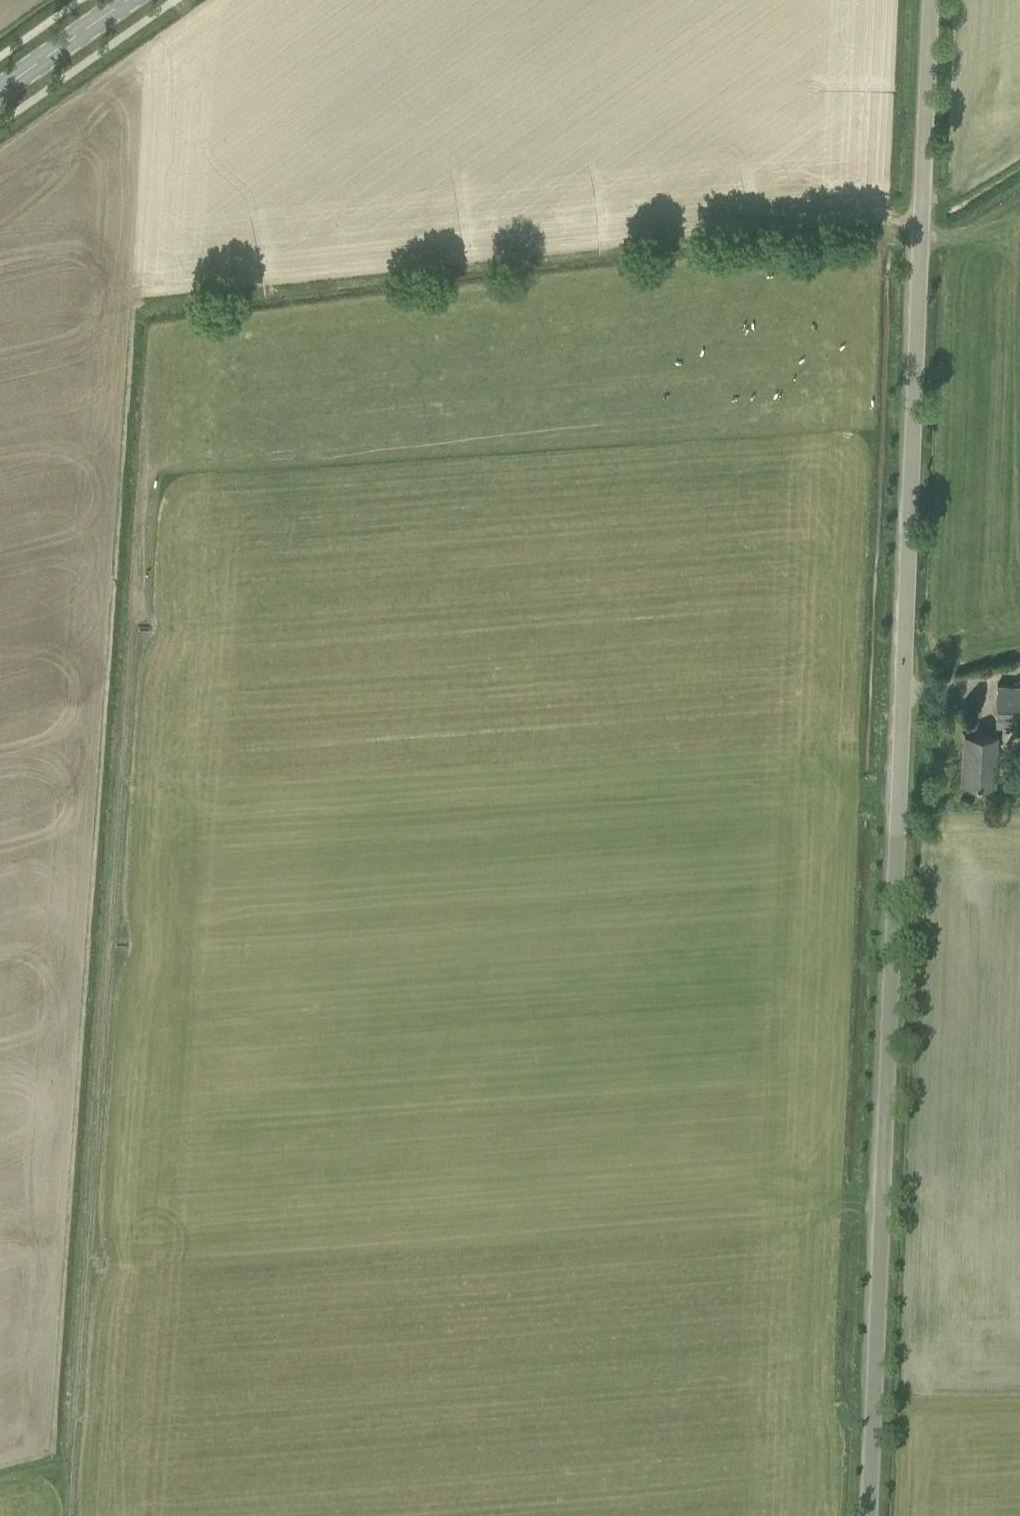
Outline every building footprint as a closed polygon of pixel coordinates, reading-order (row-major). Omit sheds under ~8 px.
[(998,684),(996,724),(1019,725),(1019,685),(998,684)] [(997,736),(965,734),(962,782),(995,784),(997,736)]
